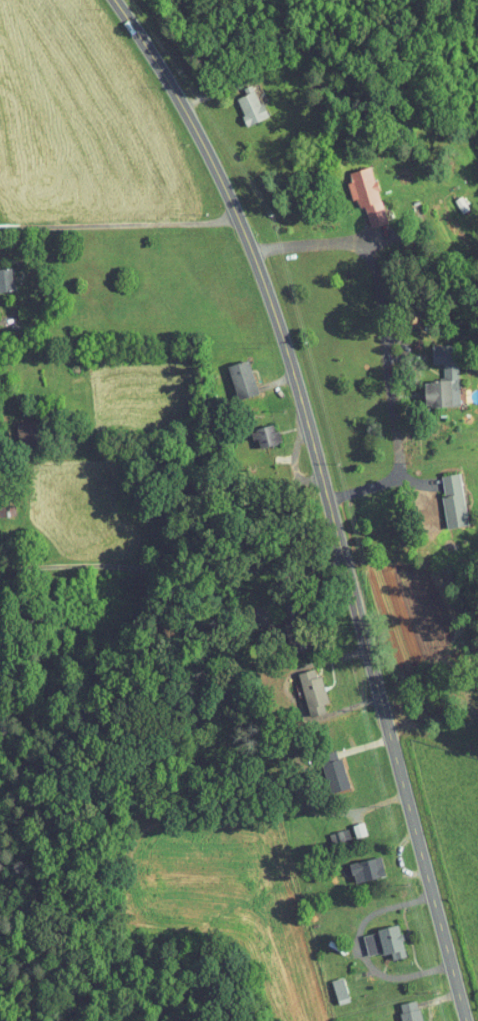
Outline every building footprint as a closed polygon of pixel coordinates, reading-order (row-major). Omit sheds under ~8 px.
[(232,82),(235,88),(225,92),(236,119),(256,111),(242,78),(232,82)] [(338,166),(341,175),(337,176),(344,202),(353,200),(358,219),(375,214),(361,160),(338,166)] [(448,400),(446,339),(420,340),(421,358),(431,357),(432,375),(414,376),(415,401),(448,400)] [(227,394),(247,387),(236,354),(215,361),(227,394)] [(241,434),(246,433),(248,442),(268,438),(264,418),(239,424),(241,434)] [(427,471),(437,523),(457,520),(448,467),(427,471)] [(286,668),(299,712),(314,707),(312,699),(317,697),(306,662),(286,668)] [(310,760),(320,788),(339,781),(328,753),(310,760)] [(345,832),(355,829),(351,816),(341,820),(345,832)] [(339,859),(344,878),(374,870),(369,851),(339,859)] [(351,929),(356,951),(379,946),(382,955),(395,951),(387,920),(351,929)] [(338,996),(331,972),(320,975),(327,999),(338,996)] [(407,993),(387,997),(392,1020),(411,1020),(407,993)]
